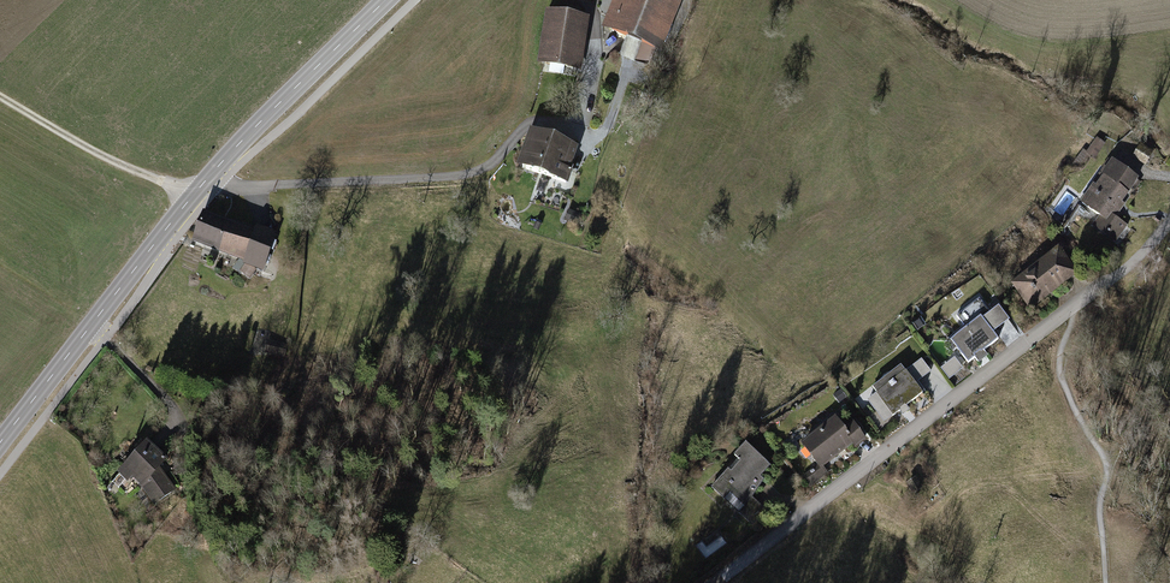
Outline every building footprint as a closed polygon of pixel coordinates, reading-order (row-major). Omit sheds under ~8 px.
[(611,31),(627,37),(655,48),(675,0),(624,0),(611,31)] [(584,20),(551,15),(543,62),(576,67),(584,20)] [(649,64),(652,56),(639,51),(636,59),(649,64)] [(571,144),(534,132),(522,168),(566,182),(569,171),(563,169),(571,144)] [(1103,145),(1096,140),(1087,153),(1084,151),(1074,164),(1081,169),(1090,156),(1094,158),(1103,145)] [(1134,157),(1145,164),(1151,154),(1140,147),(1134,157)] [(1137,179),(1112,161),(1106,169),(1107,170),(1108,174),(1106,177),(1104,176),(1097,187),(1094,186),(1082,203),(1100,216),(1094,224),(1101,229),(1106,220),(1107,221),(1128,193),(1124,190),(1126,187),(1131,187),(1137,179)] [(570,208),(567,218),(576,220),(579,210),(570,208)] [(263,264),(272,240),(242,230),(204,216),(195,240),(237,256),(263,264)] [(1074,272),(1060,254),(1052,260),(1050,257),(1032,272),(1034,274),(1016,288),(1029,303),(1051,286),(1053,289),(1074,272)] [(249,277),(255,270),(247,264),(242,271),(249,277)] [(966,328),(950,340),(968,363),(975,358),(978,362),(987,355),(984,351),(998,340),(993,332),(1009,320),(998,307),(990,313),(979,299),(956,316),(966,328)] [(267,350),(283,354),(285,347),(269,343),(267,350)] [(961,368),(954,360),(943,368),(950,376),(961,368)] [(901,366),(872,388),(893,416),(899,411),(901,414),(908,408),(906,406),(922,393),(901,366)] [(209,424),(214,417),(208,413),(203,420),(209,424)] [(883,414),(874,421),(881,430),(890,424),(883,414)] [(820,433),(804,445),(814,459),(818,465),(819,465),(820,466),(804,478),(810,485),(826,473),(821,466),(852,442),(855,446),(864,438),(853,424),(845,431),(835,419),(821,430),(820,429),(818,431),(820,433)] [(165,459),(147,443),(125,467),(139,480),(156,503),(173,490),(157,468),(165,459)] [(770,466),(746,444),(734,456),(742,463),(732,473),(728,470),(712,487),(725,499),(730,493),(738,500),(754,483),(755,484),(757,482),(753,479),(757,474),(760,476),(770,466)] [(921,487),(915,480),(908,484),(913,492),(921,487)] [(766,511),(752,498),(739,512),(752,525),(766,511)]
